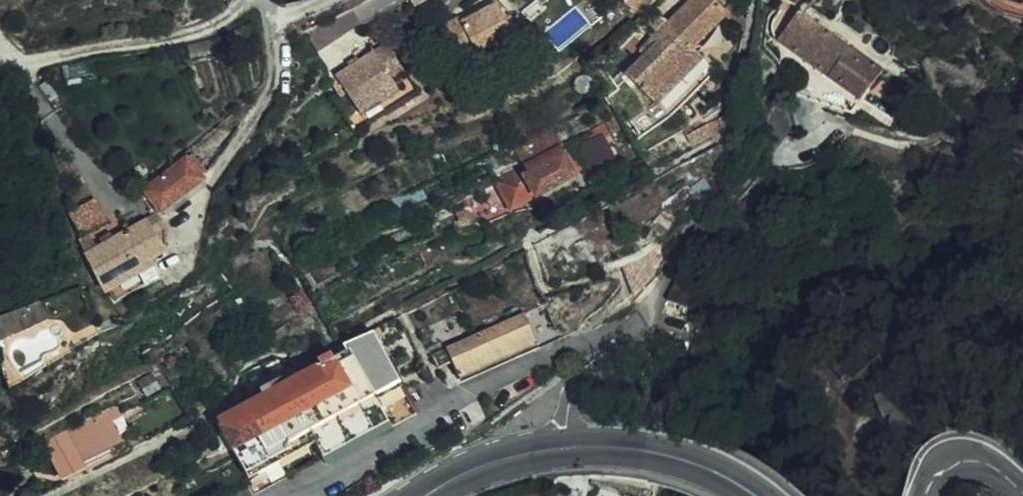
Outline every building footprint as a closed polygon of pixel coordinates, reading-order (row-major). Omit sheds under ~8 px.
[(487,55),(481,46),(502,34),(517,25),(503,0),(485,0),(440,26),(465,69),(487,55)] [(628,2),(640,15),(655,0),(629,0),(628,2)] [(672,24),(656,40),(655,41),(661,46),(630,77),(671,117),(678,110),(673,105),(682,96),(687,101),(688,100),(683,94),(691,85),(697,91),(717,69),(694,46),(726,14),(727,13),(713,0),(696,0),(672,24)] [(727,13),(726,14),(743,32),(746,18),(732,5),(729,9),(720,0),(713,0),(727,13)] [(1022,17),(1022,0),(980,0),(992,11),(1022,17)] [(814,17),(801,8),(780,40),(865,100),(886,69),(814,17)] [(657,10),(642,26),(656,40),(672,24),(657,10)] [(481,46),(487,55),(507,44),(502,34),(481,46)] [(371,127),(387,118),(423,99),(412,78),(408,70),(397,49),(382,56),(375,42),(339,66),(339,80),(344,77),(371,127)] [(794,57),(795,92),(812,95),(812,96),(854,111),(860,100),(794,57)] [(412,68),(408,70),(412,78),(417,76),(412,68)] [(688,100),(697,91),(691,85),(683,94),(688,100)] [(687,101),(682,96),(673,105),(678,110),(687,101)] [(423,99),(387,118),(390,122),(425,103),(423,99)] [(721,123),(715,114),(685,133),(696,148),(716,135),(721,123)] [(583,141),(592,165),(614,156),(605,132),(583,141)] [(497,182),(499,184),(562,151),(561,148),(497,182)] [(562,151),(499,184),(511,209),(574,175),(562,151)] [(203,181),(207,176),(192,157),(187,160),(187,161),(203,181)] [(147,191),(161,212),(202,182),(203,181),(187,161),(147,191)] [(81,232),(106,218),(95,198),(70,212),(81,232)] [(146,232),(161,223),(161,222),(152,209),(116,231),(120,237),(142,225),(146,232)] [(104,286),(147,262),(164,253),(161,223),(146,232),(124,244),(114,250),(110,245),(89,258),(94,267),(104,286)] [(124,244),(146,232),(142,225),(120,237),(124,244)] [(98,229),(82,238),(88,256),(89,258),(110,245),(114,250),(124,244),(120,237),(116,231),(103,239),(98,229)] [(81,253),(89,271),(94,267),(89,258),(88,256),(82,238),(79,239),(85,251),(81,253)] [(630,270),(636,292),(637,295),(655,272),(650,256),(630,270)] [(104,286),(113,304),(157,279),(147,262),(104,286)] [(98,289),(104,286),(94,267),(89,271),(90,272),(98,289)] [(702,284),(683,275),(672,301),(691,309),(702,284)] [(40,323),(35,307),(16,314),(15,315),(22,332),(40,323)] [(15,315),(0,321),(0,344),(22,332),(15,315)] [(525,317),(447,351),(453,364),(460,378),(537,344),(525,317)] [(216,415),(231,443),(249,477),(315,442),(328,466),(418,416),(374,332),(346,343),(253,390),(255,396),(216,415)] [(453,364),(447,351),(434,357),(440,370),(453,364)] [(903,415),(897,394),(881,398),(888,419),(903,415)] [(58,476),(70,470),(66,465),(77,459),(73,452),(101,437),(105,444),(116,438),(103,411),(41,444),(58,476)] [(216,415),(202,422),(218,451),(231,443),(216,415)] [(101,437),(73,452),(77,459),(105,444),(101,437)] [(66,465),(70,470),(80,465),(77,459),(66,465)]
